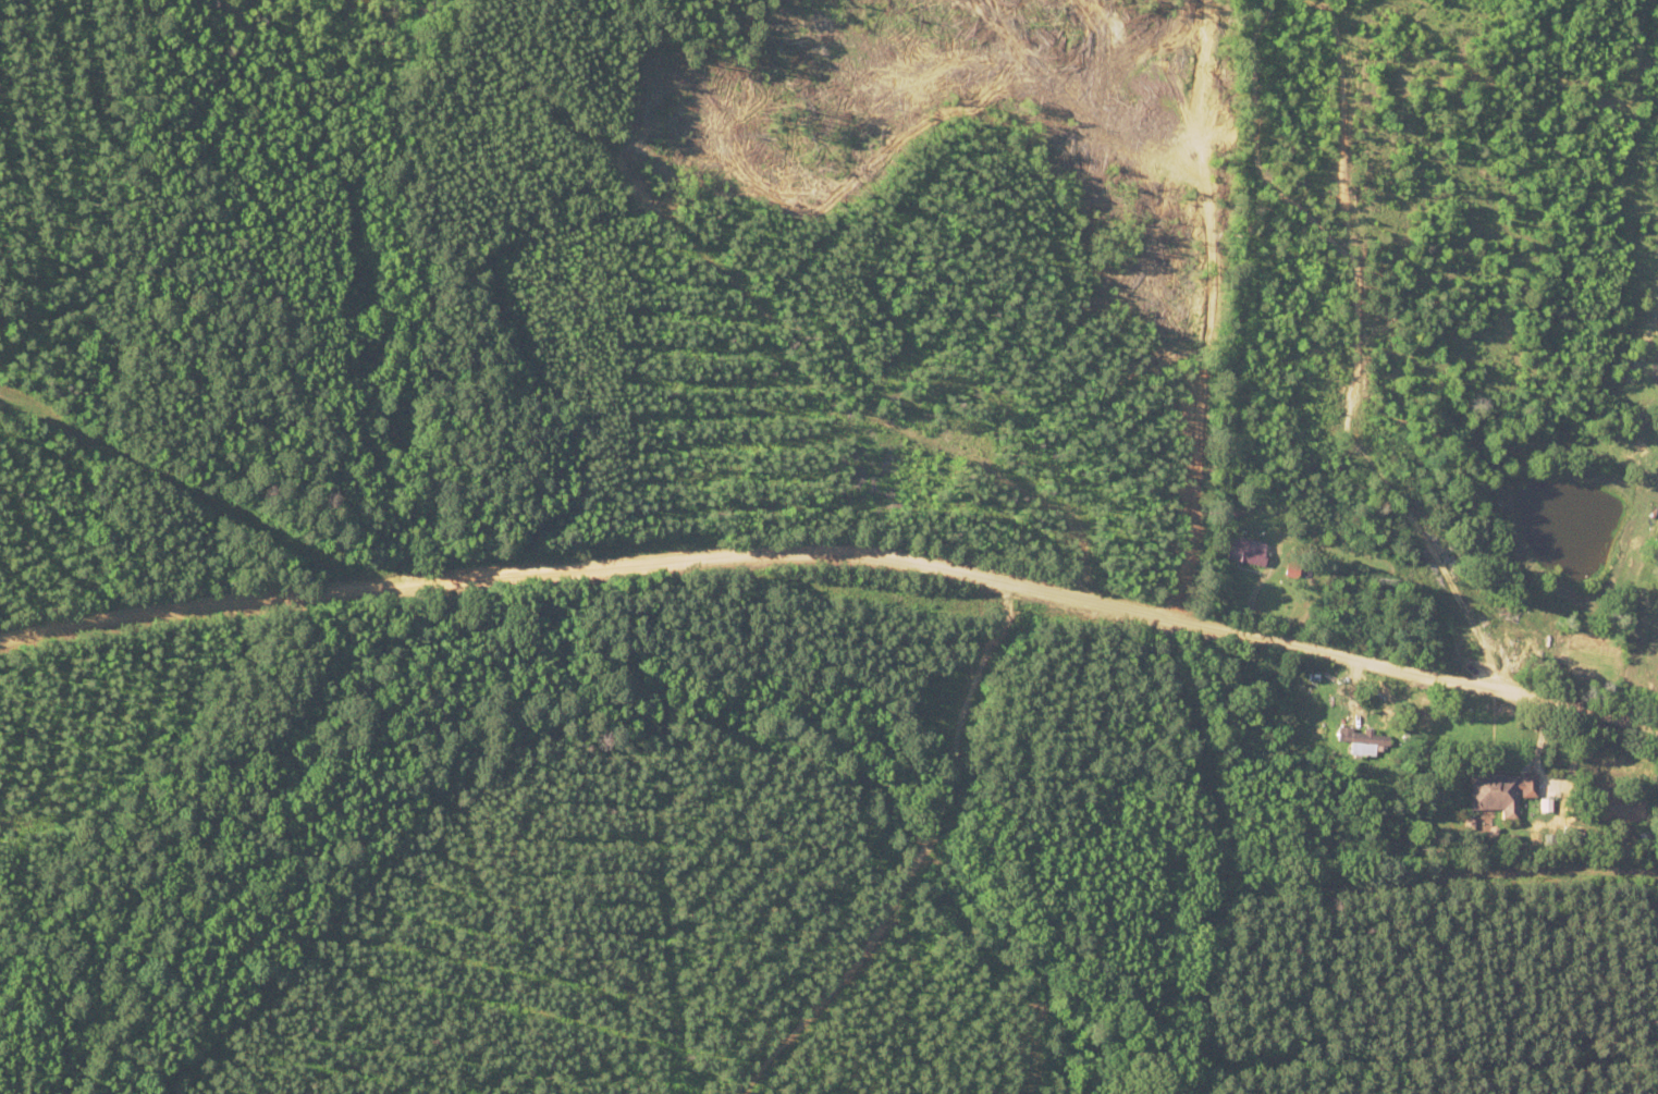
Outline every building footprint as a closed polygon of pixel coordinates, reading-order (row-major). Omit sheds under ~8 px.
[(1221,561),(1260,566),(1263,541),(1224,537),(1221,561)] [(1332,742),(1345,742),(1344,754),(1384,756),(1385,732),(1333,730),(1332,742)] [(1465,809),(1498,810),(1498,819),(1514,819),(1514,797),(1532,797),(1533,773),(1466,773),(1465,809)]
